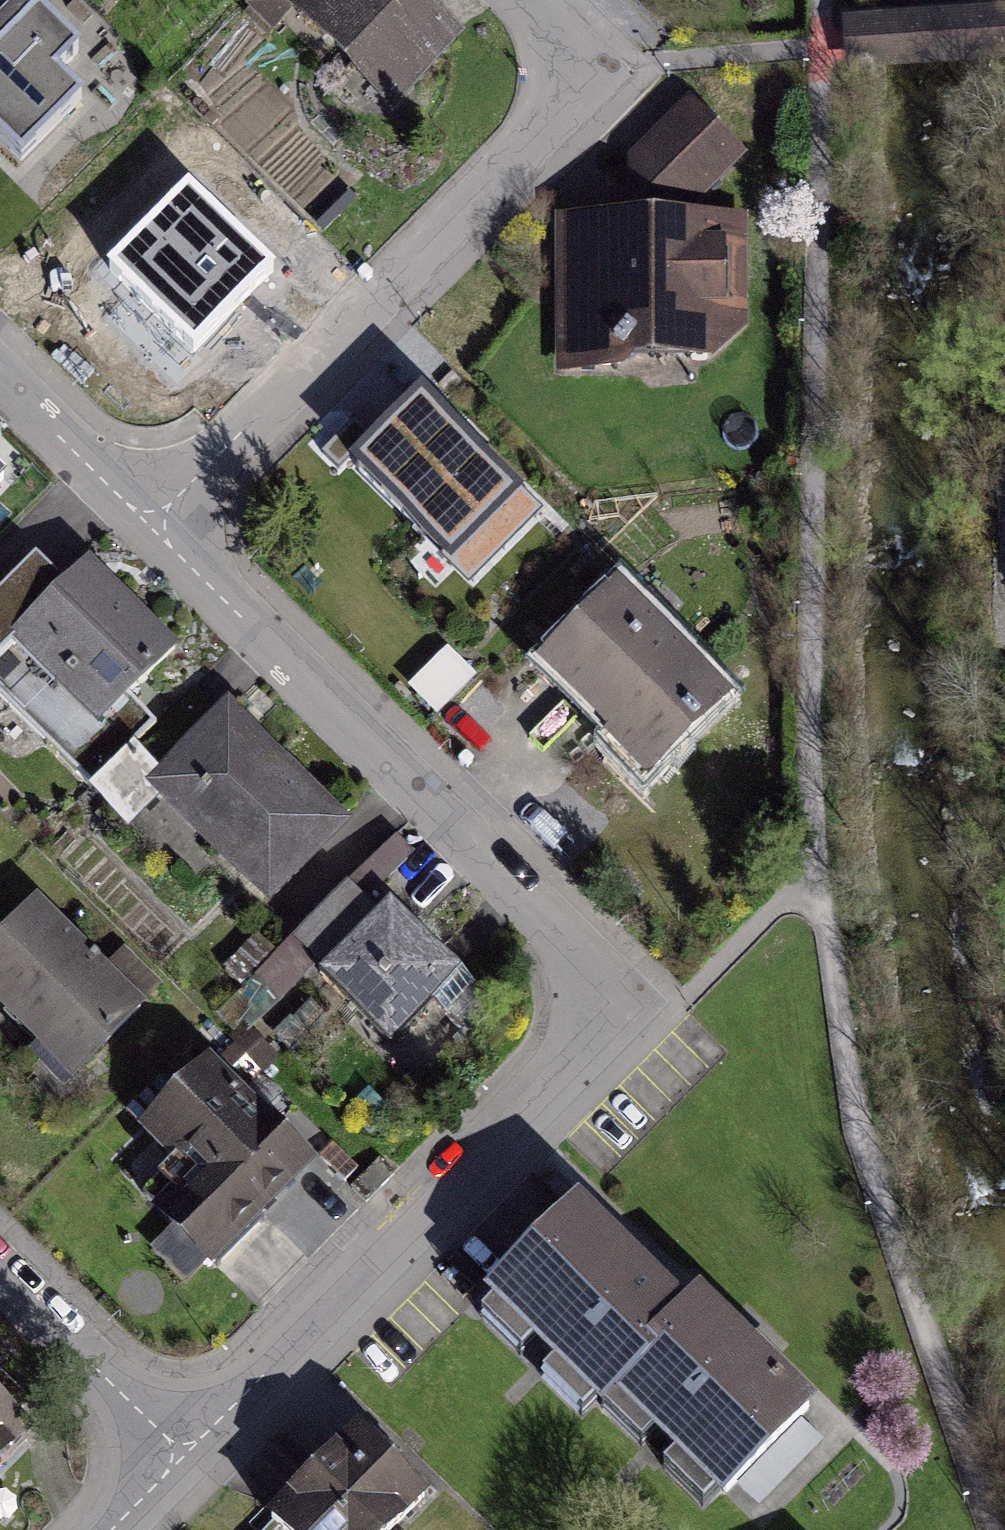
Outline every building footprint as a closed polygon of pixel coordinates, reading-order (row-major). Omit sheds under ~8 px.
[(80,106),(47,74),(76,42),(31,0),(0,0),(0,138),(24,161),(80,106)] [(472,36),(430,0),(304,0),(286,20),(401,119),(472,36)] [(695,198),(755,130),(696,93),(634,150),(633,167),(631,210),(572,210),(576,352),(723,351),(728,200),(695,198)] [(249,299),(273,274),(177,183),(106,258),(202,348),(249,299)] [(481,598),(555,521),(462,433),(428,401),(354,478),(481,598)] [(107,566),(93,552),(15,626),(98,712),(176,638),(107,566)] [(663,801),(740,728),(619,601),(602,617),(542,673),(663,801)] [(441,722),(477,679),(448,654),(411,698),(441,722)] [(281,902),(352,832),(247,728),(228,709),(158,779),(281,902)] [(325,986),(389,914),(353,881),(288,953),(325,986)] [(147,1012),(38,905),(0,943),(0,1008),(20,1028),(76,1083),(147,1012)] [(390,1050),(463,979),(414,928),(400,914),(327,985),(390,1050)] [(210,1265),(308,1168),(267,1127),(208,1068),(147,1130),(205,1187),(168,1224),(210,1265)] [(613,1395),(687,1317),(623,1256),(574,1210),(488,1300),(601,1407),(613,1395)] [(687,1317),(613,1395),(725,1501),(810,1413),(739,1345),(698,1306),(687,1317)] [(25,1410),(0,1387),(0,1437),(25,1410)] [(417,1496),(384,1461),(357,1432),(269,1515),(283,1529),(380,1529),(417,1496)]
